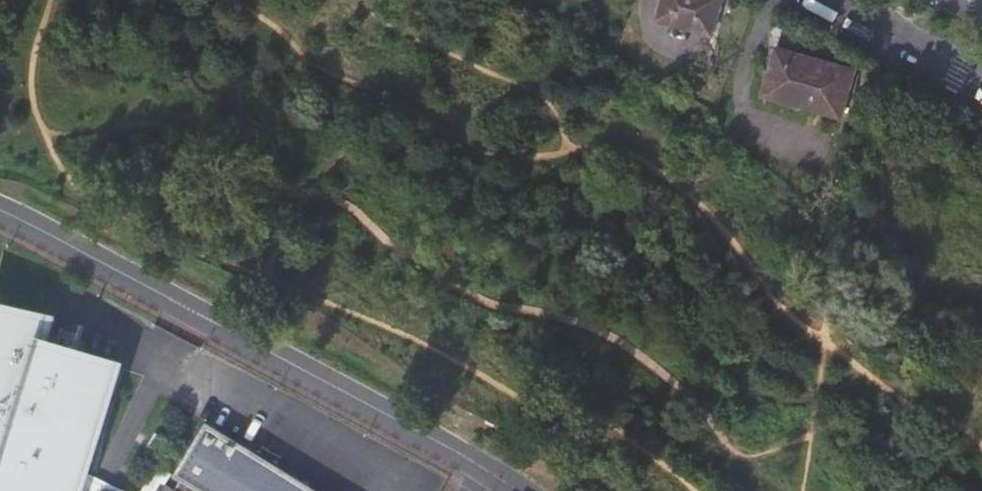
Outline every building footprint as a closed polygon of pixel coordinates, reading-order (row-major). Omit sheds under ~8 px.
[(660,19),(711,34),(721,0),(665,0),(660,19)] [(774,49),(762,95),(839,117),(852,70),(774,49)] [(80,344),(83,336),(66,332),(62,340),(53,357),(44,355),(52,321),(4,310),(0,327),(0,490),(80,490),(119,368),(83,356),(80,366),(74,364),(80,344)] [(211,421),(178,475),(185,479),(178,490),(171,486),(168,490),(323,490),(211,421)]
